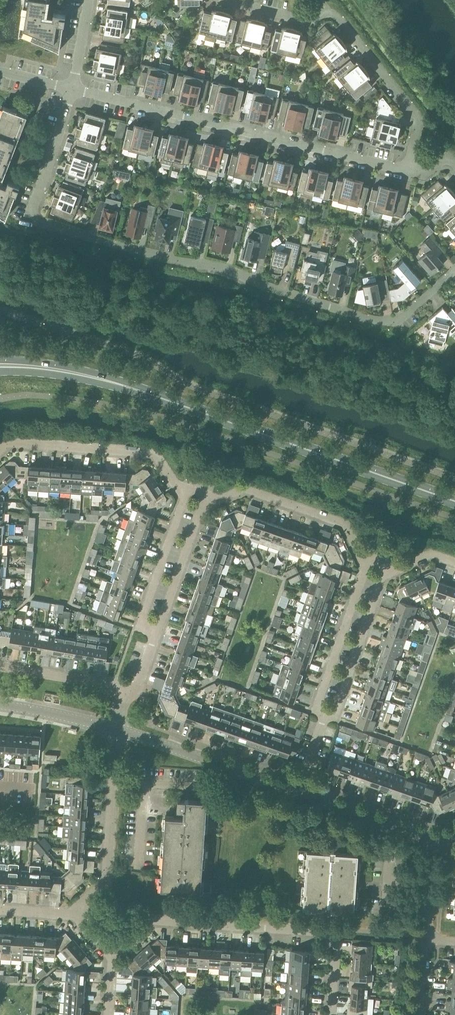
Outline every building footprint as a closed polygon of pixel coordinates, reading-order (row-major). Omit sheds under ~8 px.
[(46,0),(24,0),(19,34),(25,35),(58,50),(59,51),(63,24),(64,24),(66,14),(60,13),(60,10),(54,9),(52,18),(42,17),(42,14),(44,14),(46,0)] [(101,23),(126,27),(130,28),(132,18),(128,17),(129,11),(107,8),(106,13),(103,13),(101,23),(100,22),(100,23),(101,23)] [(217,37),(216,37),(223,11),(221,10),(219,10),(218,10),(216,10),(215,10),(212,10),(211,12),(204,11),(199,33),(206,34),(205,38),(216,41),(217,37)] [(216,37),(217,37),(232,41),(237,19),(232,18),(233,15),(232,15),(229,13),(227,12),(224,11),(223,11),(216,37)] [(251,45),(257,24),(258,19),(255,19),(254,19),(252,19),(251,18),(250,19),(247,19),(246,21),(241,20),(236,42),(251,45)] [(258,19),(257,24),(251,45),(267,49),(272,27),(267,26),(268,24),(267,24),(265,22),(262,21),(259,20),(258,19)] [(101,23),(99,33),(102,33),(101,39),(123,43),(126,27),(101,23)] [(170,32),(164,23),(159,26),(158,27),(162,33),(167,33),(170,32)] [(332,34),(328,29),(325,26),(320,29),(323,32),(310,43),(321,57),(339,43),(342,40),(341,38),(340,37),(339,36),(336,34),(335,33),(334,33),(332,34)] [(286,54),(292,32),(293,28),(289,27),(287,27),(285,27),(282,27),(281,30),(276,28),(271,50),(286,54)] [(293,28),(292,32),(286,54),(302,58),(307,36),(302,35),(303,33),(301,31),(298,30),(297,29),(295,29),(294,28),(293,28)] [(167,35),(164,45),(174,47),(175,41),(172,36),(167,35)] [(342,40),(339,43),(321,57),(331,69),(349,55),(346,51),(347,50),(347,48),(346,46),(345,45),(345,44),(344,42),(343,41),(342,40)] [(95,58),(119,63),(123,48),(101,43),(100,49),(97,48),(95,58),(94,58),(95,59),(95,58)] [(95,58),(95,59),(93,68),(95,69),(94,75),(116,79),(119,63),(95,58)] [(344,85),(361,71),(365,68),(363,66),(362,65),(361,64),(360,63),(358,61),(356,61),(355,62),(351,58),(334,72),(344,85)] [(153,92),(159,68),(141,63),(136,85),(143,87),(143,90),(153,92)] [(159,68),(153,92),(163,95),(163,92),(169,93),(174,71),(159,68)] [(365,68),(361,71),(344,85),(355,99),(373,85),(368,79),(370,78),(370,77),(369,76),(369,74),(368,73),(367,71),(367,70),(366,69),(365,68)] [(194,76),(193,76),(178,72),(173,94),(178,95),(178,98),(188,101),(194,76)] [(193,76),(194,76),(188,101),(198,103),(198,100),(204,102),(209,80),(204,79),(205,75),(194,72),(193,76)] [(223,109),(229,85),(213,81),(208,103),(213,104),(213,107),(223,109)] [(229,85),(223,109),(233,112),(233,109),(239,110),(244,89),(229,85)] [(258,118),(264,93),(248,90),(243,111),(248,113),(248,115),(258,118)] [(368,91),(363,95),(367,99),(372,95),(368,91)] [(264,93),(258,118),(267,120),(268,117),(274,119),(279,97),(264,93)] [(396,132),(400,133),(400,131),(401,130),(401,128),(401,127),(401,125),(401,124),(400,122),(398,122),(400,117),(392,115),(393,110),(383,97),(379,99),(376,112),(377,112),(374,127),(396,132)] [(292,127),(299,102),(283,98),(278,120),(283,121),(283,124),(292,127)] [(309,127),(314,106),(299,102),(292,127),(302,129),(303,126),(309,127)] [(11,109),(4,107),(4,106),(3,106),(0,114),(0,177),(24,114),(16,111),(17,109),(11,108),(11,109)] [(327,135),(333,111),(318,107),(313,128),(318,130),(318,133),(327,135)] [(346,137),(351,115),(333,111),(327,135),(337,138),(338,135),(346,137)] [(78,126),(85,129),(102,134),(106,118),(85,112),(83,118),(81,117),(78,126),(77,126),(77,127),(78,127),(78,126)] [(119,121),(117,129),(124,131),(126,123),(119,121)] [(138,152),(144,127),(134,125),(133,128),(128,126),(122,148),(138,152)] [(78,126),(78,127),(75,136),(78,137),(76,143),(97,149),(102,134),(85,129),(78,126)] [(144,127),(138,152),(154,155),(159,134),(153,132),(154,130),(144,127)] [(400,133),(396,132),(374,127),(370,142),(392,148),(393,143),(395,143),(396,143),(396,142),(397,140),(398,139),(399,138),(399,136),(400,135),(400,133)] [(168,136),(163,135),(157,156),(163,158),(162,162),(172,164),(173,160),(179,136),(169,133),(168,136)] [(179,136),(173,160),(172,164),(182,167),(183,163),(189,164),(194,142),(188,141),(189,138),(179,136)] [(208,169),(214,144),(204,142),(203,145),(198,143),(192,165),(208,169)] [(208,169),(207,173),(217,175),(218,171),(224,173),(229,151),(223,150),(224,147),(214,144),(208,169)] [(96,154),(75,147),(73,152),(70,151),(67,161),(66,160),(66,161),(67,161),(91,169),(96,154)] [(243,177),(249,153),(239,150),(238,153),(233,152),(227,174),(243,177)] [(249,153),(243,177),(258,181),(264,160),(258,158),(259,155),(249,153)] [(278,186),(284,161),(274,159),(273,162),(268,161),(262,182),(278,186)] [(67,161),(64,171),(66,172),(65,177),(86,184),(91,169),(67,161)] [(293,190),(299,168),(293,167),(294,164),(284,161),(278,186),(293,190)] [(313,195),(319,170),(309,168),(308,171),(303,169),(297,191),(313,195)] [(129,180),(131,173),(114,169),(112,176),(129,180)] [(328,198),(334,177),(328,175),(329,173),(319,170),(313,195),(328,198)] [(348,203),(354,179),(344,176),(343,179),(338,178),(332,199),(348,203)] [(5,217),(4,218),(5,219),(15,193),(16,194),(20,184),(14,182),(15,179),(9,177),(6,186),(0,183),(0,214),(5,217)] [(354,179),(348,203),(363,207),(369,185),(363,184),(364,181),(354,179)] [(450,194),(453,191),(452,189),(449,187),(447,185),(444,184),(443,185),(438,180),(421,195),(433,208),(450,194)] [(54,195),(55,195),(78,204),(84,189),(63,181),(61,186),(58,185),(55,194),(54,194),(54,195)] [(389,187),(379,185),(378,188),(372,186),(367,208),(383,212),(389,187)] [(407,195),(398,193),(399,190),(389,187),(383,212),(402,217),(407,195)] [(450,194),(433,208),(443,221),(454,210),(454,193),(454,192),(453,191),(450,194)] [(55,195),(51,204),(54,205),(51,213),(72,221),(78,204),(55,195)] [(106,197),(105,201),(100,200),(94,214),(102,216),(99,227),(112,230),(117,210),(119,209),(121,201),(106,197)] [(151,223),(155,206),(148,204),(147,208),(141,206),(140,210),(133,208),(126,234),(140,237),(144,222),(151,223)] [(178,230),(183,211),(172,208),(169,218),(167,219),(160,218),(158,218),(156,229),(157,230),(155,239),(159,240),(162,241),(165,241),(169,242),(172,228),(178,230)] [(208,242),(214,219),(206,217),(206,219),(191,215),(184,242),(199,246),(201,240),(208,242)] [(446,224),(454,234),(454,216),(446,224)] [(239,242),(243,226),(235,224),(234,230),(218,226),(213,248),(229,251),(232,240),(239,242)] [(256,260),(257,256),(264,257),(270,235),(256,231),(254,239),(247,237),(245,249),(243,249),(240,258),(248,260),(249,258),(256,260)] [(431,274),(443,264),(435,254),(440,249),(430,237),(421,245),(427,253),(419,260),(431,274)] [(286,240),(286,243),(284,243),(283,243),(281,244),(280,244),(279,245),(278,245),(277,246),(277,247),(276,247),(276,248),(276,249),(274,249),(270,264),(271,264),(269,271),(270,272),(271,272),(272,273),(273,273),(275,274),(278,274),(279,274),(281,274),(283,267),(293,270),(300,243),(286,240)] [(322,281),(326,265),(324,264),(327,253),(319,251),(318,254),(308,252),(306,260),(304,259),(301,270),(307,272),(304,283),(311,285),(313,278),(322,281)] [(351,281),(354,267),(345,265),(346,262),(333,259),(330,271),(333,272),(328,291),(342,294),(345,280),(351,281)] [(388,290),(389,292),(391,302),(403,300),(410,294),(408,292),(421,281),(402,260),(392,268),(405,282),(397,288),(388,290)] [(376,282),(376,283),(364,285),(364,284),(359,285),(355,300),(367,303),(367,305),(380,302),(378,291),(384,290),(382,280),(376,282)] [(442,307),(429,318),(433,323),(428,341),(443,345),(447,331),(450,334),(454,330),(454,311),(452,307),(451,308),(452,309),(447,313),(442,307)] [(0,468),(0,475),(8,484),(15,477),(28,478),(29,466),(19,466),(15,461),(10,461),(5,465),(4,465),(0,468)] [(62,466),(57,465),(56,468),(51,468),(49,491),(60,492),(62,466)] [(28,489),(38,490),(40,467),(29,466),(28,478),(27,484),(28,484),(28,488),(28,489)] [(72,469),(67,469),(67,466),(62,466),(60,492),(71,493),(72,469)] [(51,468),(40,467),(38,490),(49,491),(51,468)] [(71,493),(81,493),(83,470),(72,469),(71,493)] [(135,474),(126,473),(126,483),(138,484),(144,492),(158,483),(152,475),(148,470),(143,469),(135,474)] [(81,493),(92,494),(94,471),(85,470),(83,470),(81,493)] [(103,495),(103,489),(105,472),(94,471),(92,494),(103,495)] [(103,489),(114,490),(115,472),(105,472),(103,489)] [(126,473),(115,472),(114,490),(125,491),(126,483),(126,473)] [(163,492),(158,483),(144,492),(150,501),(145,513),(155,516),(158,508),(165,503),(167,498),(163,492)] [(237,529),(241,527),(251,530),(256,517),(242,512),(242,511),(237,509),(229,513),(232,519),(237,529)] [(145,513),(138,510),(134,521),(151,527),(155,516),(145,513)] [(229,541),(232,531),(237,529),(232,519),(229,513),(221,517),(220,522),(221,522),(216,537),(229,541)] [(35,525),(35,521),(29,521),(30,517),(27,516),(26,524),(35,525)] [(250,533),(249,536),(250,540),(259,543),(266,521),(256,517),(251,530),(250,533)] [(134,521),(129,519),(125,529),(148,537),(151,527),(134,521)] [(269,546),(276,525),(266,521),(259,543),(269,546)] [(3,533),(9,534),(10,523),(4,523),(0,522),(0,533),(3,533)] [(276,525),(269,546),(279,550),(287,528),(276,525)] [(289,553),(297,532),(287,528),(279,550),(289,553)] [(147,548),(148,543),(146,542),(148,537),(125,529),(122,539),(147,548)] [(302,551),(307,535),(297,532),(289,553),(300,557),(302,551)] [(312,555),(313,552),(317,539),(307,535),(302,551),(312,555)] [(232,542),(229,541),(216,537),(212,547),(228,553),(232,542)] [(145,553),(147,548),(122,539),(118,549),(140,557),(142,552),(145,553)] [(313,552),(323,555),(325,560),(341,552),(337,544),(332,543),(332,544),(317,539),(313,552)] [(212,547),(209,557),(225,563),(230,565),(234,555),(228,553),(212,547)] [(118,549),(114,560),(137,567),(140,557),(118,549)] [(341,552),(325,560),(327,564),(324,574),(324,575),(337,579),(342,565),(343,565),(345,560),(341,552)] [(209,557),(205,567),(221,573),(225,563),(209,557)] [(111,570),(117,572),(133,578),(137,567),(114,560),(111,570)] [(271,572),(273,568),(275,562),(269,560),(267,566),(266,570),(271,572)] [(205,567),(202,577),(202,578),(217,583),(221,573),(205,567)] [(437,581),(434,575),(435,572),(432,571),(425,574),(426,575),(423,576),(414,580),(415,583),(421,595),(430,591),(435,593),(439,581),(437,581)] [(132,589),(134,584),(132,583),(131,583),(133,578),(117,572),(113,582),(132,589)] [(324,574),(321,573),(321,574),(318,573),(316,573),(313,582),(315,583),(333,589),(335,583),(337,579),(324,575),(324,574)] [(242,580),(242,581),(247,583),(249,584),(251,577),(243,574),(241,580),(242,580)] [(220,595),(223,585),(217,583),(202,578),(202,577),(200,576),(198,583),(196,587),(214,593),(220,595)] [(107,580),(104,590),(126,598),(128,593),(131,593),(132,589),(113,582),(107,580)] [(399,588),(397,593),(400,598),(399,600),(410,604),(412,600),(421,595),(415,583),(414,580),(408,583),(405,585),(399,588)] [(435,593),(433,599),(443,603),(450,585),(444,583),(439,581),(435,593)] [(308,592),(330,599),(333,589),(315,583),(313,582),(312,582),(308,592)] [(443,603),(453,607),(454,602),(454,587),(450,585),(443,603)] [(196,587),(193,597),(210,604),(215,605),(216,606),(220,595),(214,593),(196,587)] [(123,608),(126,598),(104,590),(100,600),(123,608)] [(330,599),(308,592),(305,602),(326,610),(326,609),(330,599)] [(282,594),(280,600),(288,602),(290,597),(287,596),(282,594)] [(211,615),(215,605),(210,604),(193,597),(189,608),(207,614),(211,615)] [(100,600),(97,611),(102,613),(119,619),(123,608),(100,600)] [(417,607),(410,604),(399,600),(396,611),(413,617),(417,607)] [(328,610),(326,609),(326,610),(305,602),(301,612),(324,620),(328,610)] [(185,618),(187,619),(187,618),(203,624),(207,614),(189,608),(185,618)] [(413,617),(396,611),(392,621),(410,627),(413,617)] [(297,622),(299,623),(321,631),(324,620),(301,612),(297,622)] [(281,617),(280,616),(275,615),(273,620),(271,625),(278,627),(281,617)] [(437,624),(440,631),(444,633),(446,627),(449,619),(439,616),(438,617),(441,622),(437,624)] [(187,619),(184,629),(200,634),(205,636),(209,626),(203,624),(187,618),(187,619)] [(410,627),(392,621),(388,631),(406,638),(410,627)] [(299,635),(317,641),(321,631),(299,623),(295,633),(299,635)] [(31,649),(36,650),(36,652),(41,653),(44,633),(45,627),(35,626),(34,631),(31,649)] [(430,627),(427,634),(436,637),(437,632),(434,626),(430,628),(430,627)] [(11,637),(9,645),(20,647),(23,630),(12,628),(11,632),(10,637),(11,637)] [(196,644),(200,634),(184,629),(180,639),(196,644)] [(9,645),(11,637),(10,637),(11,632),(1,630),(0,635),(0,634),(0,649),(5,644),(9,645)] [(20,647),(31,649),(34,631),(23,630),(20,647)] [(387,636),(383,635),(381,641),(403,648),(406,638),(388,631),(387,636)] [(41,653),(46,654),(46,651),(52,652),(55,635),(44,633),(41,653)] [(73,656),(84,658),(88,634),(77,633),(76,639),(73,656)] [(85,658),(95,660),(99,636),(88,634),(84,658),(85,658)] [(433,644),(436,637),(427,634),(424,644),(432,647),(433,644)] [(52,652),(63,654),(66,637),(55,635),(52,652)] [(317,641),(299,635),(296,645),(313,651),(317,641)] [(110,638),(99,636),(95,660),(106,661),(110,638)] [(63,654),(73,656),(76,639),(66,637),(63,654)] [(193,655),(196,644),(180,639),(177,649),(193,655)] [(379,647),(383,648),(381,652),(399,658),(403,648),(381,641),(379,647)] [(425,646),(422,655),(423,655),(429,657),(430,653),(432,647),(424,644),(423,646),(425,646)] [(308,661),(310,662),(313,651),(296,645),(292,655),(308,661)] [(192,655),(193,655),(177,649),(173,659),(189,665),(195,667),(198,657),(192,655)] [(399,658),(381,652),(378,662),(396,668),(399,658)] [(265,657),(261,655),(259,661),(267,664),(269,658),(265,657)] [(289,665),(305,671),(308,661),(292,655),(289,665)] [(420,665),(425,667),(427,661),(429,657),(423,655),(420,665)] [(185,675),(189,665),(173,659),(170,669),(185,675)] [(396,668),(378,662),(374,672),(392,679),(396,668)] [(283,663),(280,673),(301,681),(305,671),(289,665),(283,663)] [(416,676),(422,678),(423,674),(425,667),(420,665),(417,672),(416,676)] [(182,686),(185,675),(170,669),(166,679),(179,684),(179,685),(182,686)] [(373,677),(369,675),(367,681),(388,689),(392,679),(374,672),(373,677)] [(280,673),(276,684),(297,691),(301,681),(280,673)] [(415,680),(413,686),(418,688),(420,682),(422,678),(416,676),(415,680)] [(175,694),(179,685),(179,684),(166,679),(161,694),(160,694),(158,699),(162,707),(177,699),(175,694)] [(365,687),(368,689),(367,693),(385,699),(388,689),(367,681),(365,687)] [(278,696),(294,702),(297,691),(276,684),(272,694),(278,696)] [(390,701),(385,699),(367,693),(363,703),(387,711),(390,701)] [(180,704),(177,699),(162,707),(165,714),(170,716),(171,715),(186,720),(190,707),(189,707),(180,704)] [(190,704),(189,707),(190,707),(186,720),(196,723),(201,708),(203,704),(192,700),(191,704),(190,704)] [(378,720),(383,722),(387,711),(363,703),(360,713),(378,719),(378,720)] [(213,705),(211,711),(206,727),(216,731),(224,709),(213,705)] [(405,706),(402,716),(407,718),(411,708),(405,706)] [(211,711),(201,708),(196,723),(206,727),(211,711)] [(299,718),(301,711),(292,708),(291,713),(290,714),(299,718)] [(226,734),(234,713),(224,709),(216,731),(226,734)] [(226,734),(225,736),(236,739),(244,716),(234,713),(226,734)] [(356,724),(374,730),(378,720),(378,719),(360,713),(356,724)] [(246,743),(254,720),(244,716),(236,739),(246,743)] [(398,727),(404,729),(406,722),(407,718),(402,716),(400,720),(398,727)] [(263,729),(265,723),(254,720),(246,743),(256,747),(262,729),(263,729)] [(265,723),(263,729),(262,729),(256,747),(267,750),(267,749),(267,748),(273,733),(275,727),(265,723)] [(341,731),(345,732),(351,735),(353,729),(347,727),(343,725),(341,731)] [(267,748),(267,749),(277,752),(283,736),(285,730),(275,727),(273,733),(267,748)] [(396,733),(395,737),(400,739),(402,735),(404,729),(398,727),(396,733)] [(353,729),(351,735),(350,737),(361,741),(362,738),(363,733),(353,729)] [(288,756),(289,752),(295,736),(295,734),(285,730),(283,736),(277,752),(288,756)] [(6,734),(5,752),(16,753),(18,735),(6,734)] [(29,736),(18,735),(16,753),(28,754),(29,736)] [(40,755),(41,736),(41,737),(29,736),(28,754),(39,754),(39,755),(40,755)] [(300,738),(295,736),(289,752),(295,754),(300,738)] [(372,742),(382,745),(384,740),(374,736),(372,742)] [(334,751),(327,769),(338,773),(344,755),(334,751)] [(344,755),(338,773),(348,777),(354,759),(344,755)] [(354,759),(348,777),(352,778),(351,781),(357,784),(365,762),(354,759)] [(365,762),(357,784),(363,786),(364,782),(368,784),(375,766),(365,762)] [(379,787),(385,769),(375,766),(368,784),(379,787)] [(395,773),(385,769),(379,787),(389,791),(395,773)] [(398,798),(405,776),(395,773),(389,791),(393,792),(392,796),(398,798)] [(405,776),(398,798),(404,800),(405,797),(409,798),(416,780),(405,776)] [(419,802),(426,784),(416,780),(409,798),(419,802)] [(89,784),(83,783),(66,782),(66,794),(85,795),(88,795),(89,784)] [(434,794),(436,787),(426,784),(419,802),(430,805),(434,794)] [(435,811),(440,813),(446,810),(446,811),(454,806),(448,791),(439,796),(434,794),(430,805),(432,806),(435,811)] [(65,804),(71,805),(85,806),(87,806),(88,795),(85,795),(66,794),(65,804)] [(201,891),(207,801),(183,799),(177,799),(177,809),(178,809),(177,817),(176,816),(165,816),(163,855),(162,870),(160,888),(201,891)] [(71,805),(70,816),(85,817),(87,817),(87,806),(85,806),(71,805)] [(70,816),(64,815),(63,826),(85,827),(86,828),(87,817),(85,817),(70,816)] [(62,837),(68,837),(85,838),(86,828),(85,827),(63,826),(62,837)] [(85,838),(68,837),(68,848),(84,849),(85,841),(85,838)] [(67,859),(70,859),(84,860),(84,849),(68,848),(67,859)] [(329,852),(307,851),(303,909),(325,911),(325,913),(331,913),(331,911),(354,913),(355,898),(355,890),(356,880),(357,869),(358,854),(335,853),(336,851),(330,850),(329,852)] [(70,859),(69,870),(66,873),(77,886),(84,881),(84,875),(83,875),(84,860),(70,859)] [(18,887),(19,870),(19,864),(8,863),(8,869),(7,886),(18,887)] [(30,865),(30,871),(28,888),(39,888),(40,872),(41,866),(30,865)] [(8,869),(0,869),(0,886),(7,886),(8,869)] [(30,871),(19,870),(18,887),(28,888),(30,871)] [(52,872),(40,872),(39,888),(50,889),(51,876),(52,876),(52,872)] [(77,886),(66,873),(62,876),(52,876),(51,876),(50,889),(65,890),(65,892),(71,892),(77,886)] [(66,932),(60,938),(56,937),(56,949),(61,950),(68,957),(80,946),(73,939),(72,940),(66,932)] [(1,953),(0,959),(11,959),(12,953),(13,934),(2,934),(1,953)] [(22,960),(23,954),(24,935),(13,934),(12,953),(11,959),(22,960)] [(24,935),(23,954),(34,955),(35,936),(24,935)] [(44,956),(46,937),(35,936),(34,955),(44,956)] [(55,956),(56,949),(56,937),(46,937),(44,956),(55,956)] [(166,957),(167,945),(164,945),(158,938),(151,945),(150,944),(142,951),(153,963),(161,956),(166,957)] [(353,962),(371,963),(373,945),(352,944),(352,951),(354,951),(353,962)] [(166,957),(165,964),(176,965),(177,946),(167,945),(166,957)] [(74,965),(74,970),(85,971),(86,971),(86,968),(92,962),(86,955),(87,954),(85,952),(80,946),(68,957),(74,965)] [(177,946),(176,965),(187,965),(188,947),(177,946)] [(197,972),(198,966),(199,947),(188,947),(187,965),(186,971),(197,972)] [(208,967),(210,948),(199,947),(198,966),(208,967)] [(219,968),(221,949),(210,948),(208,967),(219,968)] [(230,968),(231,950),(221,949),(219,968),(230,968)] [(231,950),(230,968),(241,969),(242,950),(231,950)] [(251,976),(252,970),(253,951),(242,950),(241,969),(241,975),(251,976)] [(310,951),(291,950),(290,961),(309,963),(310,951)] [(127,964),(133,971),(133,974),(145,975),(145,970),(153,963),(142,951),(135,957),(135,958),(134,960),(133,959),(127,964)] [(263,971),(264,952),(253,951),(252,970),(263,971)] [(309,963),(290,961),(289,972),(308,973),(309,963)] [(371,963),(353,962),(353,971),(350,971),(350,979),(373,981),(373,974),(371,974),(371,970),(371,963)] [(74,970),(67,969),(66,980),(85,982),(85,981),(86,971),(85,971),(74,970)] [(288,983),(307,984),(308,973),(289,972),(288,983)] [(152,975),(145,975),(133,974),(132,985),(151,986),(152,975)] [(351,996),(369,998),(370,988),(372,988),(373,981),(350,979),(349,987),(352,988),(351,996)] [(85,982),(66,980),(65,991),(84,993),(85,982)] [(283,982),(282,986),(284,987),(286,987),(286,993),(307,995),(307,984),(288,983),(283,982)] [(157,987),(151,986),(132,985),(132,996),(151,997),(157,998),(157,987)] [(64,1002),(83,1003),(84,993),(65,991),(64,1002)] [(282,1004),(287,1004),(306,1006),(307,995),(286,993),(285,998),(283,998),(281,1000),(281,1004),(282,1004)] [(452,994),(452,1000),(447,1000),(446,1004),(454,1005),(454,994),(452,994)] [(156,1008),(156,1003),(150,1003),(151,997),(132,996),(131,1007),(150,1008),(156,1008)] [(368,1014),(370,1014),(373,1014),(374,998),(369,998),(351,996),(350,1005),(348,1005),(348,1013),(368,1014)] [(83,1003),(64,1002),(64,1013),(83,1014),(83,1003)] [(281,1014),(284,1014),(305,1014),(306,1006),(287,1004),(282,1004),(281,1014)] [(446,1004),(446,1009),(451,1010),(451,1014),(454,1014),(454,1005),(446,1004)] [(131,1007),(130,1014),(149,1014),(150,1008),(131,1007)]
